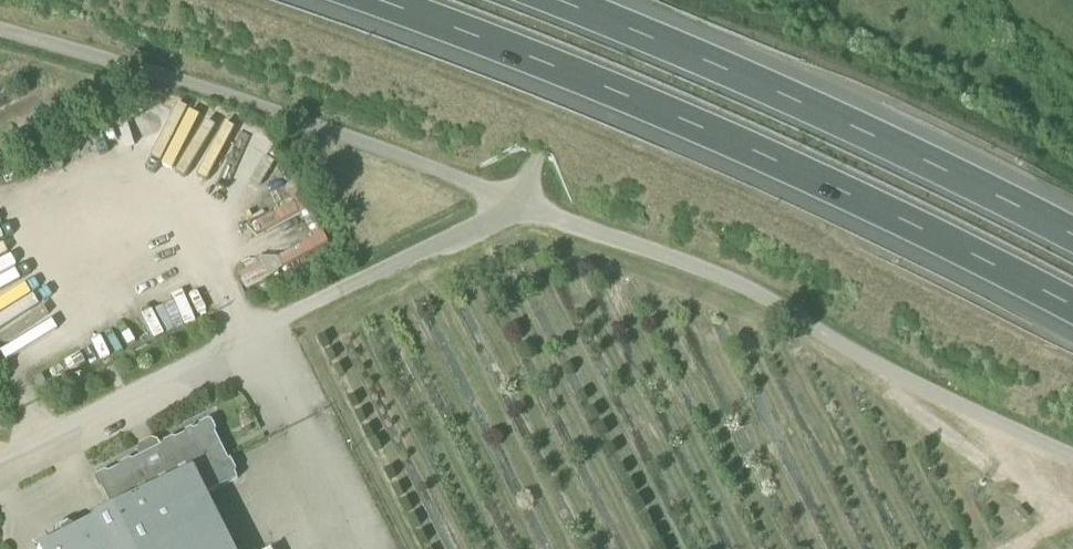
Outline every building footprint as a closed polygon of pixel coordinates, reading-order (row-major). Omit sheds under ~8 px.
[(95,478),(112,513),(193,473),(204,496),(241,477),(212,419),(95,478)] [(204,496),(193,473),(112,513),(40,548),(231,548),(204,496)]
